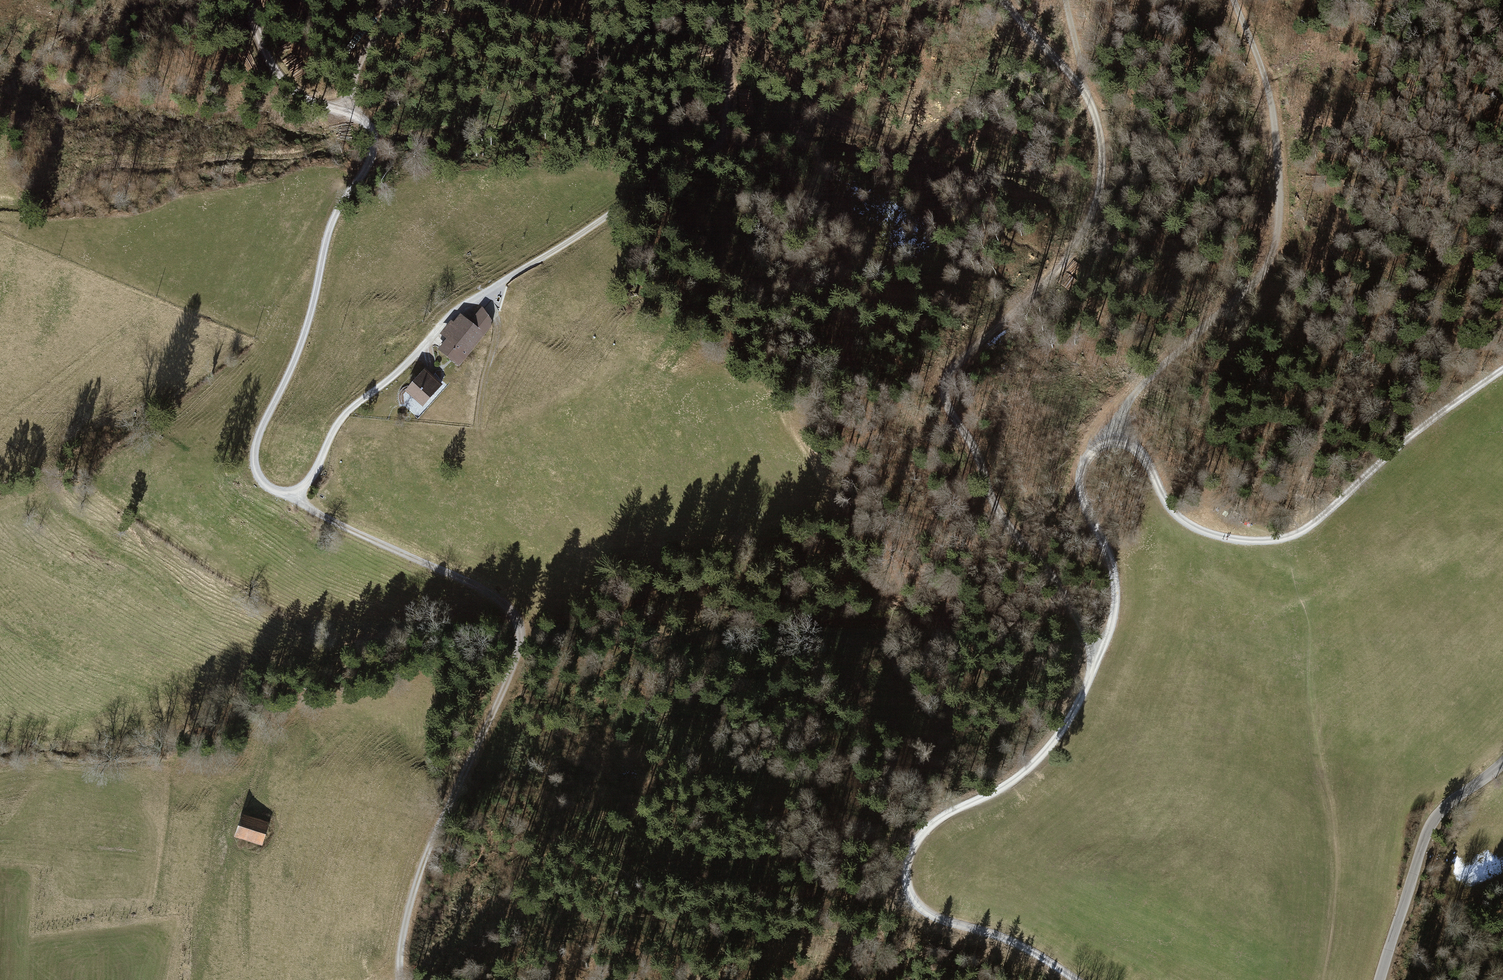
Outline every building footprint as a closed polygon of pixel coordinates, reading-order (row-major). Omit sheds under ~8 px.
[(480,315),(468,326),(463,321),(434,348),(453,368),(483,340),(481,338),(492,327),(480,315)] [(423,370),(402,393),(421,409),(441,386),(423,370)] [(266,822),(240,814),(234,836),(260,844),(266,822)]
